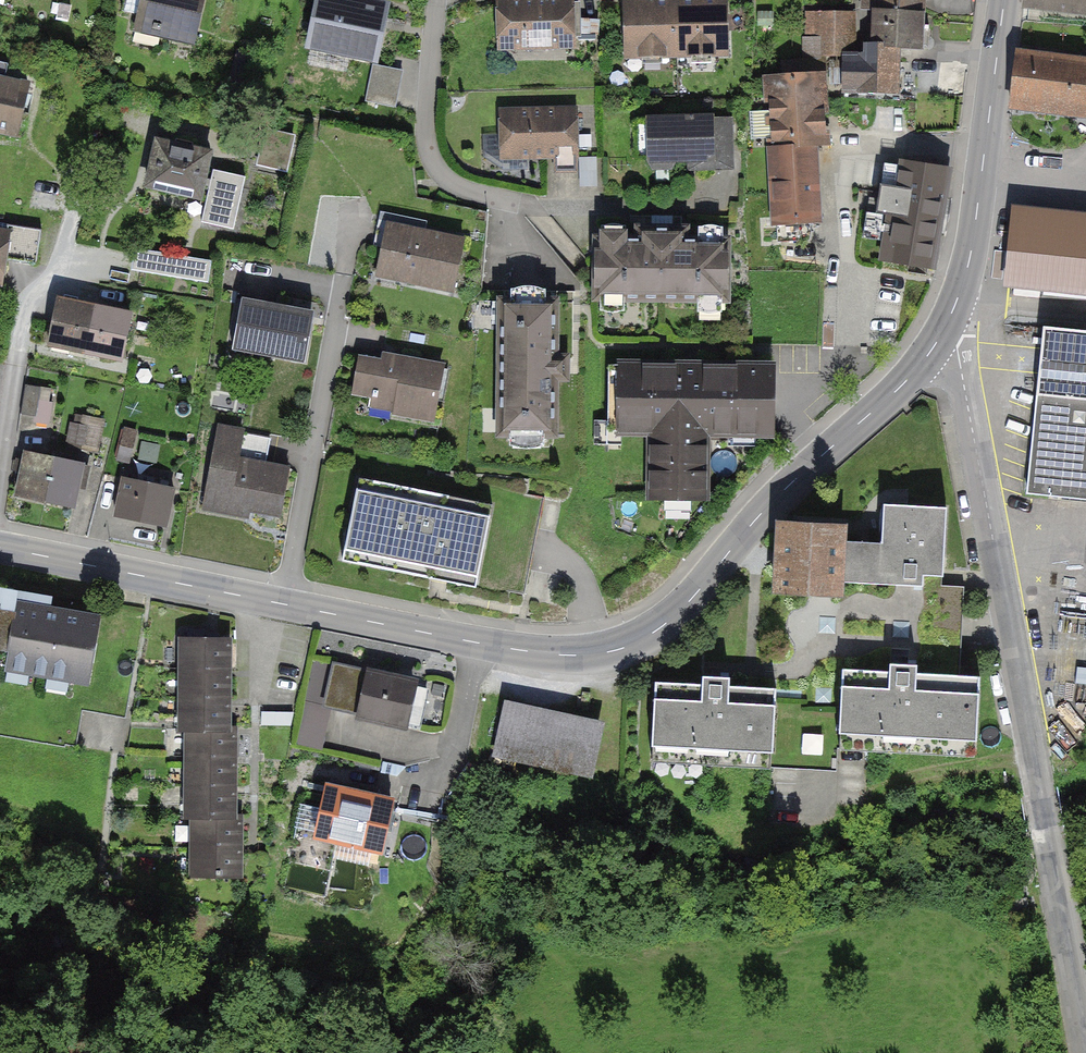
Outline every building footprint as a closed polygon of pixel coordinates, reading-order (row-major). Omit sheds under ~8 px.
[(134,24),(186,37),(195,0),(140,0),(134,24)] [(351,0),(321,0),(311,45),(373,58),(384,7),(351,0)] [(498,1),(499,45),(573,43),(572,0),(533,0),(498,1)] [(676,53),(675,0),(626,0),(628,54),(676,53)] [(676,53),(725,52),(724,0),(675,0),(676,53)] [(866,4),(874,4),(874,10),(922,14),(923,0),(866,0),(866,4)] [(1034,6),(1085,12),(1085,0),(1034,0),(1034,6)] [(921,24),(922,14),(874,10),(872,45),(867,46),(867,57),(897,58),(897,48),(928,49),(929,25),(921,24)] [(854,13),(807,14),(807,34),(804,34),(803,60),(815,59),(816,55),(845,56),(854,56),(854,13)] [(854,56),(845,56),(843,90),(896,92),(897,58),(867,57),(854,56)] [(1026,57),(1022,107),(1085,113),(1085,62),(1026,57)] [(784,76),(768,78),(772,147),(812,145),(824,144),(818,60),(783,63),(784,76)] [(0,62),(0,130),(16,134),(28,86),(3,80),(7,64),(0,62)] [(401,71),(373,65),(365,101),(394,107),(401,71)] [(575,110),(501,112),(502,156),(556,154),(556,171),(577,170),(575,110)] [(738,117),(654,121),(656,171),(740,167),(738,117)] [(293,137),(266,131),(261,152),(288,158),(293,137)] [(152,135),(140,186),(199,199),(210,148),(152,135)] [(816,218),(812,145),(772,147),(776,220),(816,218)] [(596,158),(579,158),(579,185),(597,184),(596,158)] [(931,267),(947,170),(904,163),(901,187),(880,184),(875,212),(886,214),(879,259),(931,267)] [(243,176),(211,168),(199,221),(231,228),(243,176)] [(1017,207),(1010,279),(1085,287),(1085,214),(1017,207)] [(463,241),(378,223),(373,246),(381,247),(378,266),(402,271),(401,279),(453,289),(463,241)] [(0,230),(0,286),(7,287),(14,232),(0,230)] [(732,235),(595,236),(596,300),(732,299),(732,235)] [(205,281),(208,260),(136,248),(132,268),(205,281)] [(558,295),(497,295),(496,437),(558,437),(558,295)] [(314,311),(237,297),(227,348),(304,362),(314,311)] [(50,347),(89,355),(98,310),(60,302),(50,347)] [(98,310),(89,355),(130,363),(139,318),(98,310)] [(1044,327),(1027,493),(1085,499),(1085,332),(1044,327)] [(380,364),(360,360),(354,390),(398,398),(395,412),(433,418),(442,367),(382,356),(380,364)] [(772,365),(608,365),(608,434),(649,434),(649,497),(704,497),(704,433),(772,433),(772,365)] [(58,389),(26,384),(21,420),(53,425),(58,389)] [(97,429),(72,424),(67,447),(75,449),(76,442),(93,445),(97,429)] [(136,431),(125,428),(117,460),(127,462),(136,431)] [(218,429),(204,505),(248,513),(249,507),(280,512),(287,474),(264,470),(270,438),(218,429)] [(17,494),(45,500),(53,457),(26,451),(17,494)] [(82,463),(53,457),(45,500),(73,506),(82,463)] [(173,488),(124,478),(116,515),(166,526),(173,488)] [(494,507),(361,483),(347,560),(480,584),(494,507)] [(883,543),(848,541),(846,583),(945,588),(949,507),(885,504),(883,543)] [(849,525),(778,521),(775,592),(845,596),(846,583),(848,541),(849,525)] [(0,599),(0,672),(86,686),(98,615),(0,599)] [(227,640),(182,639),(181,726),(188,726),(187,814),(194,814),(193,873),(238,873),(239,814),(233,813),(235,726),(226,725),(227,640)] [(434,679),(341,664),(334,707),(427,723),(434,679)] [(979,671),(841,665),(838,745),(976,751),(979,671)] [(779,687),(652,683),(649,760),(776,764),(779,687)] [(600,720),(508,700),(496,756),(588,776),(600,720)] [(302,742),(326,746),(332,706),(308,703),(302,742)] [(389,800),(327,789),(318,837),(381,848),(389,800)]
